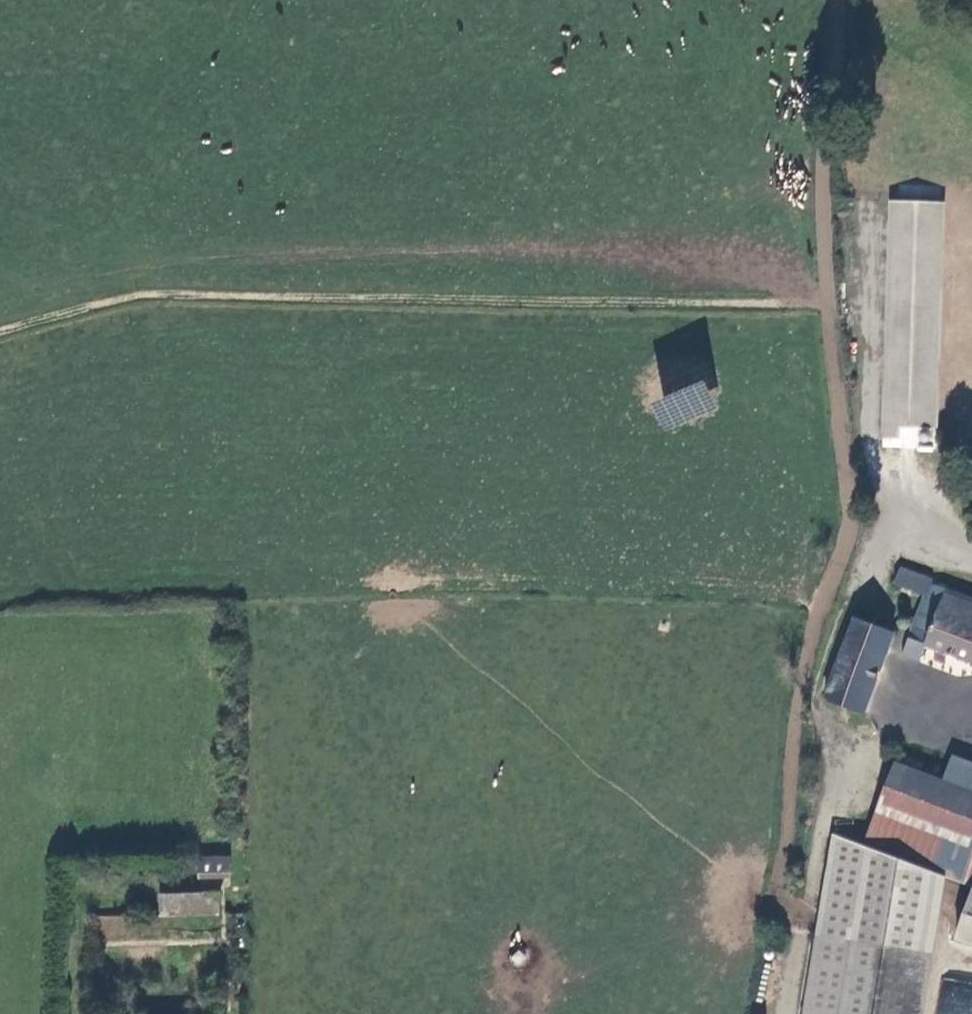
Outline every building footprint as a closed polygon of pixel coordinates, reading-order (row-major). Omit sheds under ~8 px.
[(903,431),(937,432),(946,206),(899,204),(889,430),(886,429),(886,442),(902,443),(903,431)] [(650,401),(662,431),(718,409),(706,379),(650,401)] [(902,569),(895,586),(926,598),(902,658),(920,665),(926,649),(971,667),(971,603),(933,587),(935,582),(902,569)] [(895,637),(856,622),(826,706),(864,720),(895,637)] [(899,767),(870,849),(951,877),(971,884),(971,792),(899,767)] [(808,1013),(932,1013),(951,877),(870,849),(835,837),(808,1013)] [(229,874),(230,859),(200,858),(200,874),(229,874)] [(220,918),(222,894),(158,889),(157,913),(220,918)] [(942,980),(937,1013),(971,1013),(971,984),(942,980)]
